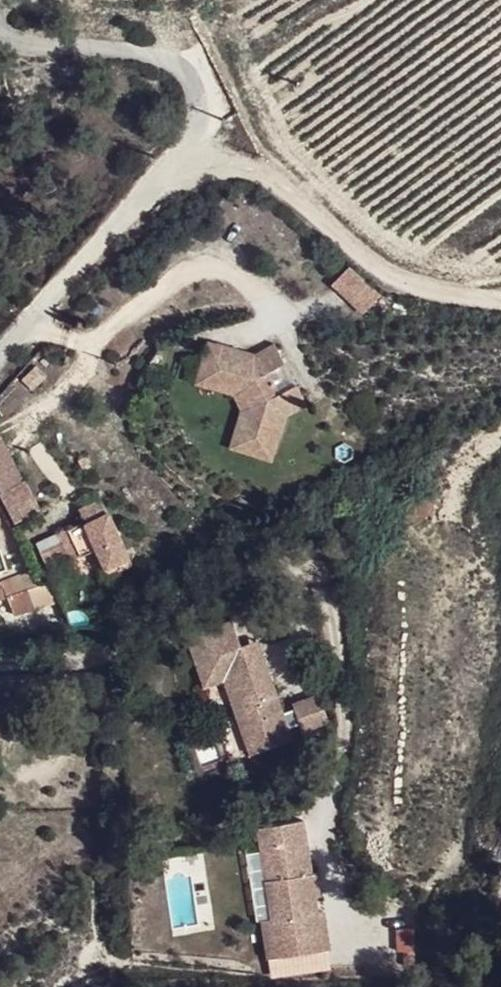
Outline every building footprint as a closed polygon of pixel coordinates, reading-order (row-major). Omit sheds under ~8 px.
[(333,287),(354,305),(371,285),(350,267),(333,287)] [(371,285),(354,305),(367,314),(382,295),(371,285)] [(272,464),(274,453),(244,444),(254,405),(244,386),(221,379),(218,339),(208,337),(195,382),(233,394),(241,412),(228,449),(272,464)] [(269,370),(287,362),(275,342),(254,352),(218,339),(221,379),(244,386),(254,405),(244,444),(274,453),(289,416),(311,403),(299,383),(282,391),(269,370)] [(299,383),(287,362),(269,370),(282,391),(299,383)] [(1,489),(0,490),(0,491),(18,529),(43,518),(0,426),(0,488),(1,489)] [(127,570),(98,506),(76,516),(79,523),(36,543),(48,570),(91,551),(104,580),(127,570)] [(29,567),(0,578),(0,600),(8,598),(38,586),(29,567)] [(54,580),(38,586),(8,598),(15,617),(62,602),(54,580)] [(242,660),(238,645),(230,622),(183,638),(201,690),(223,685),(235,727),(263,721),(266,730),(284,724),(281,718),(261,654),(242,660)] [(256,639),(238,645),(242,660),(261,654),(256,639)] [(323,698),(310,702),(312,730),(332,725),(323,698)] [(310,702),(295,707),(297,713),(302,730),(303,733),(312,730),(310,702)] [(297,713),(281,718),(284,724),(287,735),(302,730),(297,713)] [(287,735),(284,724),(266,730),(263,721),(235,727),(246,760),(291,747),(287,735)] [(268,968),(295,827),(268,832),(275,884),(255,887),(260,929),(249,931),(255,970),(268,968)] [(303,882),(295,827),(268,968),(318,962),(314,928),(307,928),(305,908),(299,910),(297,884),(303,882)] [(247,833),(255,887),(275,884),(268,832),(247,833)] [(309,881),(303,882),(297,884),(299,910),(305,908),(313,908),(309,881)] [(413,966),(414,926),(395,926),(395,966),(413,966)]
